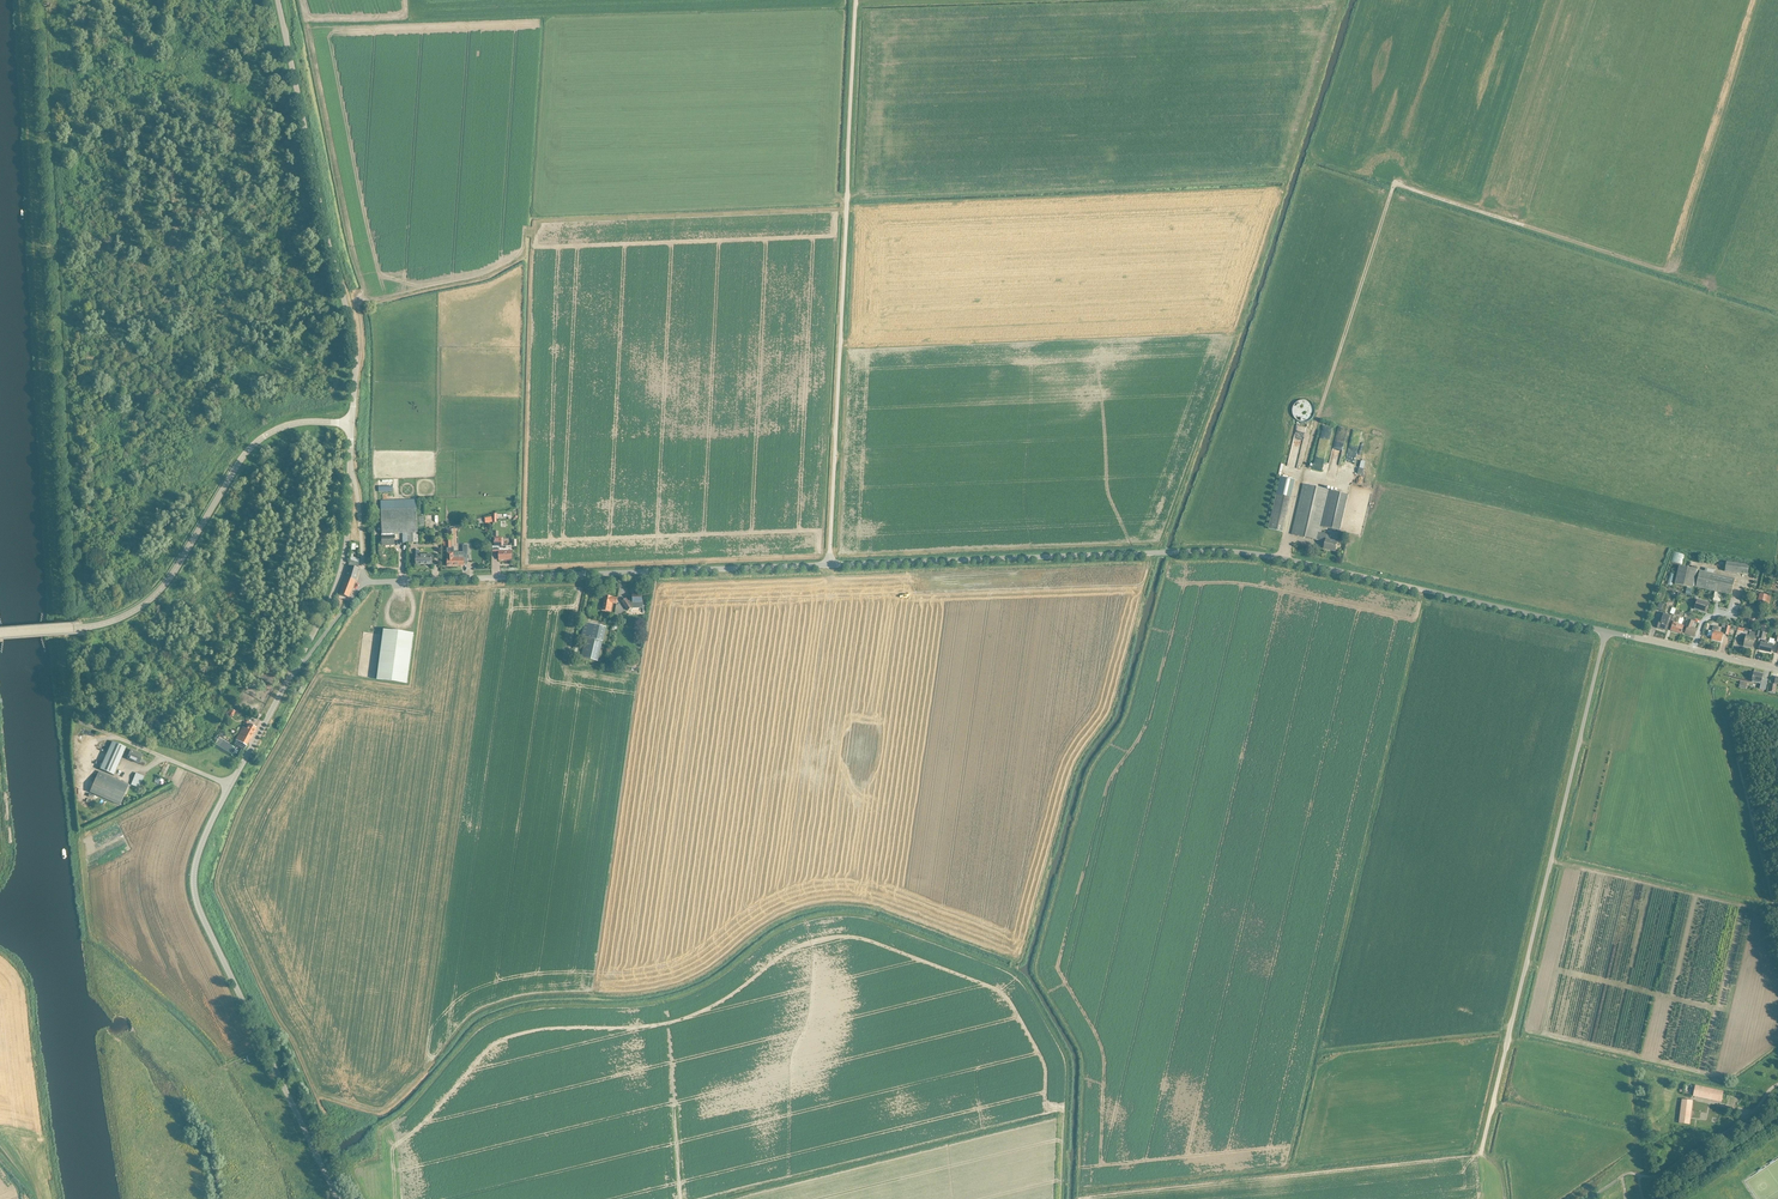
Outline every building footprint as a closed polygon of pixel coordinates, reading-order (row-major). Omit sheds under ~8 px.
[(1357,457),(1361,436),(1351,434),(1347,456),(1357,457)] [(1269,529),(1283,533),(1295,480),(1281,477),(1269,529)] [(1250,524),(1265,528),(1277,485),(1262,481),(1250,524)] [(1348,495),(1303,485),(1292,534),(1318,540),(1319,540),(1326,541),(1324,548),(1336,551),(1338,542),(1329,540),(1330,535),(1320,533),(1322,526),(1340,530),(1348,495)] [(394,534),(408,533),(418,533),(417,500),(381,501),(382,537),(384,537),(385,546),(395,546),(395,540),(394,534)] [(418,533),(408,533),(408,543),(418,543),(418,533)] [(499,547),(499,552),(499,560),(512,560),(512,548),(507,548),(507,546),(502,546),(502,539),(494,539),(494,547),(499,547)] [(451,548),(447,548),(447,566),(464,566),(464,564),(468,564),(468,557),(468,545),(463,545),(463,553),(454,553),(454,548),(453,548),(451,548)] [(432,564),(432,558),(432,555),(416,556),(417,565),(432,564)] [(359,563),(350,560),(339,595),(348,598),(356,581),(359,569),(358,569),(359,563)] [(1748,575),(1749,566),(1726,562),(1725,572),(1748,575)] [(1693,589),(1694,587),(1698,571),(1679,566),(1675,584),(1693,589)] [(1698,571),(1694,587),(1715,592),(1723,594),(1725,594),(1731,596),(1735,579),(1713,574),(1714,571),(1705,569),(1704,572),(1698,571)] [(1721,603),(1721,600),(1723,594),(1715,592),(1713,601),(1721,603)] [(1769,596),(1759,593),(1758,601),(1767,604),(1769,596)] [(642,602),(642,601),(642,595),(632,595),(632,599),(628,602),(626,599),(622,601),(628,611),(632,608),(632,609),(643,608),(643,602),(642,602)] [(605,596),(604,602),(602,611),(611,612),(613,603),(616,604),(617,598),(605,596)] [(1697,600),(1695,609),(1706,613),(1709,603),(1697,600)] [(392,621),(405,623),(408,608),(395,606),(392,621)] [(1673,625),(1671,631),(1681,634),(1681,632),(1682,632),(1682,631),(1683,626),(1677,624),(1679,617),(1682,618),(1684,613),(1675,610),(1673,615),(1672,621),(1674,621),(1673,625)] [(1670,620),(1672,621),(1673,615),(1672,614),(1671,616),(1665,614),(1665,616),(1661,615),(1660,619),(1658,628),(1667,631),(1669,623),(1670,620)] [(1696,619),(1689,616),(1688,620),(1689,620),(1686,627),(1688,628),(1685,634),(1694,637),(1697,629),(1691,627),(1693,622),(1694,622),(1696,619)] [(586,637),(581,657),(597,661),(602,641),(603,642),(607,627),(589,623),(585,637),(586,637)] [(1736,631),(1737,627),(1722,624),(1721,627),(1725,628),(1724,635),(1728,636),(1730,630),(1736,631)] [(1717,632),(1718,627),(1714,626),(1712,632),(1714,632),(1712,639),(1721,642),(1723,634),(1717,632)] [(383,630),(377,680),(407,684),(414,634),(383,630)] [(1742,639),(1744,633),(1737,631),(1736,637),(1742,639)] [(1759,638),(1761,632),(1756,631),(1756,633),(1750,632),(1749,636),(1746,636),(1744,646),(1752,648),(1755,637),(1759,638)] [(1759,650),(1771,653),(1773,644),(1769,643),(1769,642),(1765,641),(1764,644),(1761,643),(1759,650)] [(1754,672),(1752,678),(1751,682),(1761,684),(1760,689),(1765,690),(1768,680),(1762,679),(1763,675),(1754,672)] [(232,709),(227,716),(231,718),(236,711),(232,709)] [(243,727),(236,740),(241,743),(239,747),(244,750),(246,746),(256,728),(251,725),(250,724),(247,730),(243,727)] [(126,748),(112,742),(100,769),(114,775),(126,748)] [(131,750),(127,758),(145,766),(147,762),(141,759),(143,755),(131,750)] [(99,771),(90,793),(121,806),(129,784),(99,771)] [(136,773),(133,781),(140,784),(144,777),(136,773)] [(1722,1100),(1724,1092),(1696,1085),(1693,1096),(1721,1102),(1722,1100)] [(1693,1101),(1690,1100),(1682,1099),(1679,1123),(1690,1125),(1690,1120),(1693,1101)]
